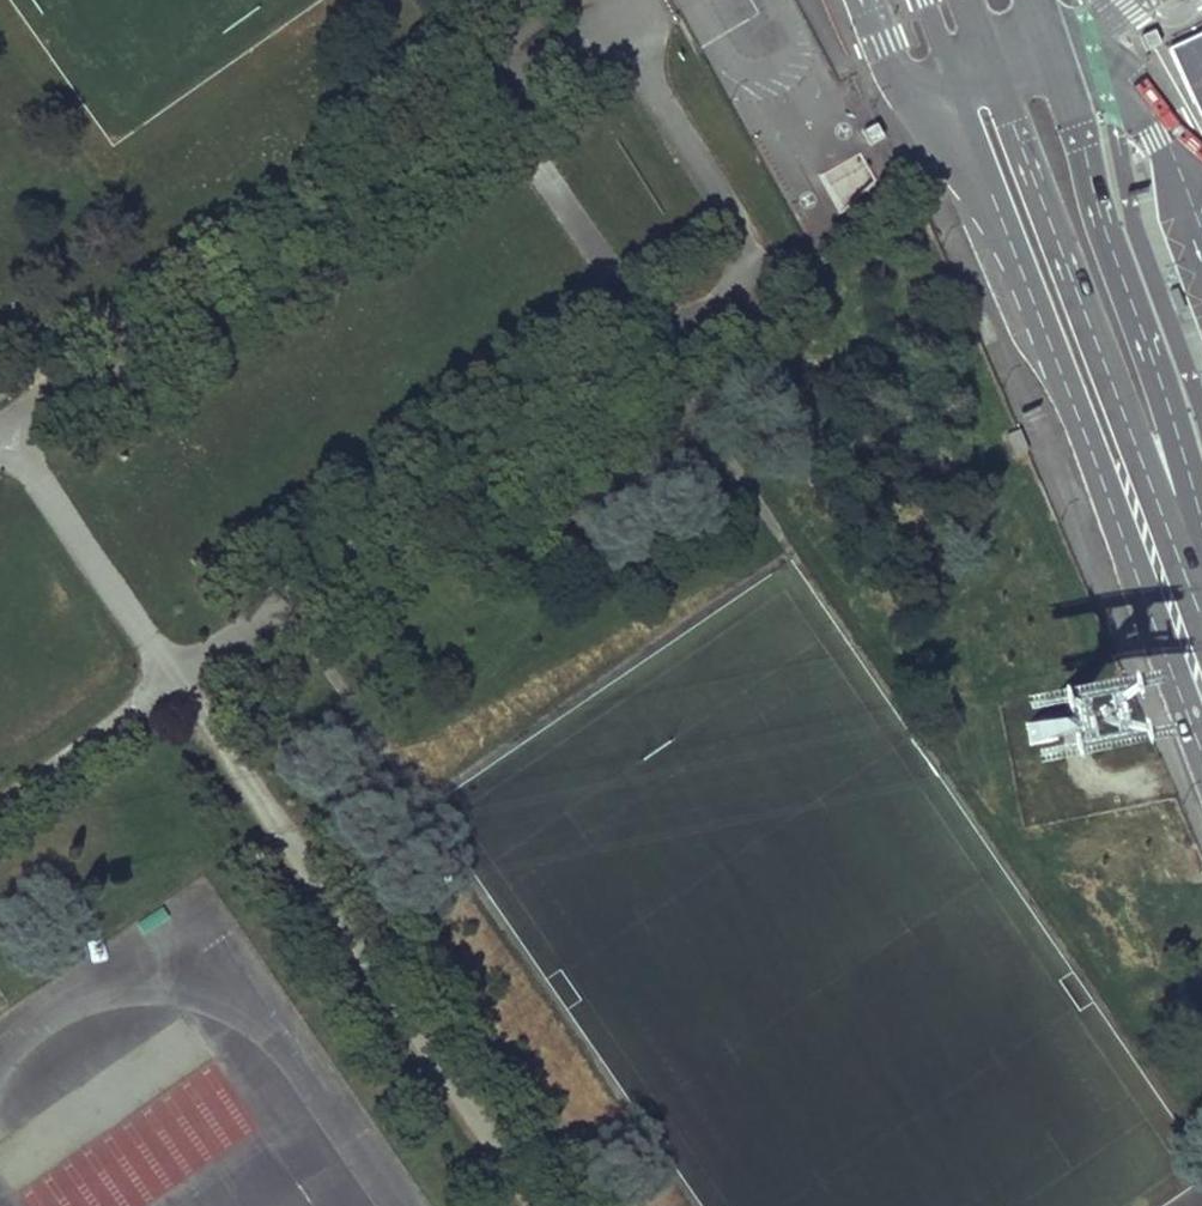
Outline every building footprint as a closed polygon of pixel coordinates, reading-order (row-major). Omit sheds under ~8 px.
[(1161,44),(1154,29),(1140,36),(1147,50),(1161,44)] [(1166,46),(1201,124),(1201,123),(1201,29),(1166,46)] [(881,131),(878,124),(864,131),(867,138),(870,145),(875,143),(877,142),(880,140),(884,138),(881,131)] [(1178,290),(1171,293),(1178,313),(1185,310),(1178,290)] [(1020,826),(1127,809),(1122,780),(1144,776),(1136,721),(1058,733),(1055,717),(1024,722),(1029,757),(1009,760),(1020,826)]
